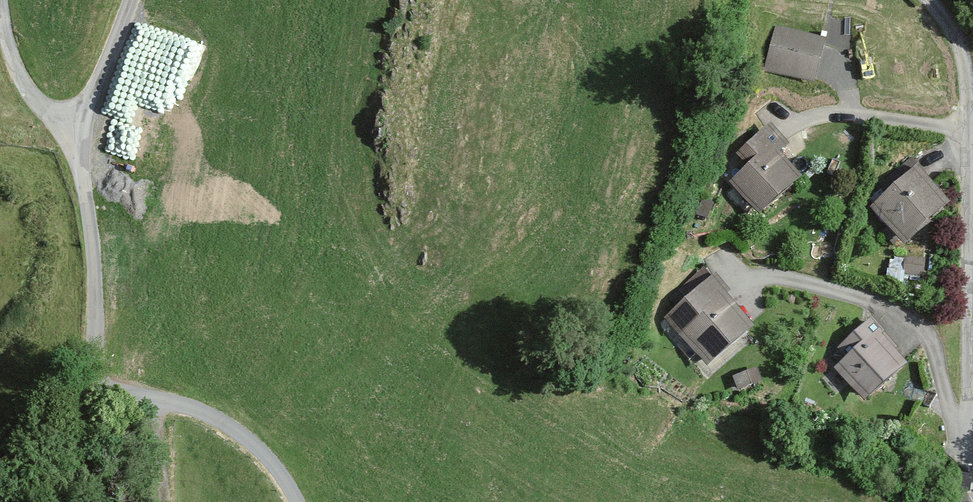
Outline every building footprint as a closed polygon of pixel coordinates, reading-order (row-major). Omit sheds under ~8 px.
[(826,38),(777,27),(766,71),(815,82),(826,38)] [(768,116),(738,144),(751,158),(729,178),(762,214),(806,175),(780,147),(789,139),(768,116)] [(948,202),(916,164),(870,201),(902,240),(948,202)] [(712,272),(663,312),(707,366),(756,327),(712,272)] [(907,361),(866,315),(833,343),(841,352),(827,363),(861,401),(907,361)] [(757,372),(734,379),(738,394),(762,386),(757,372)]
